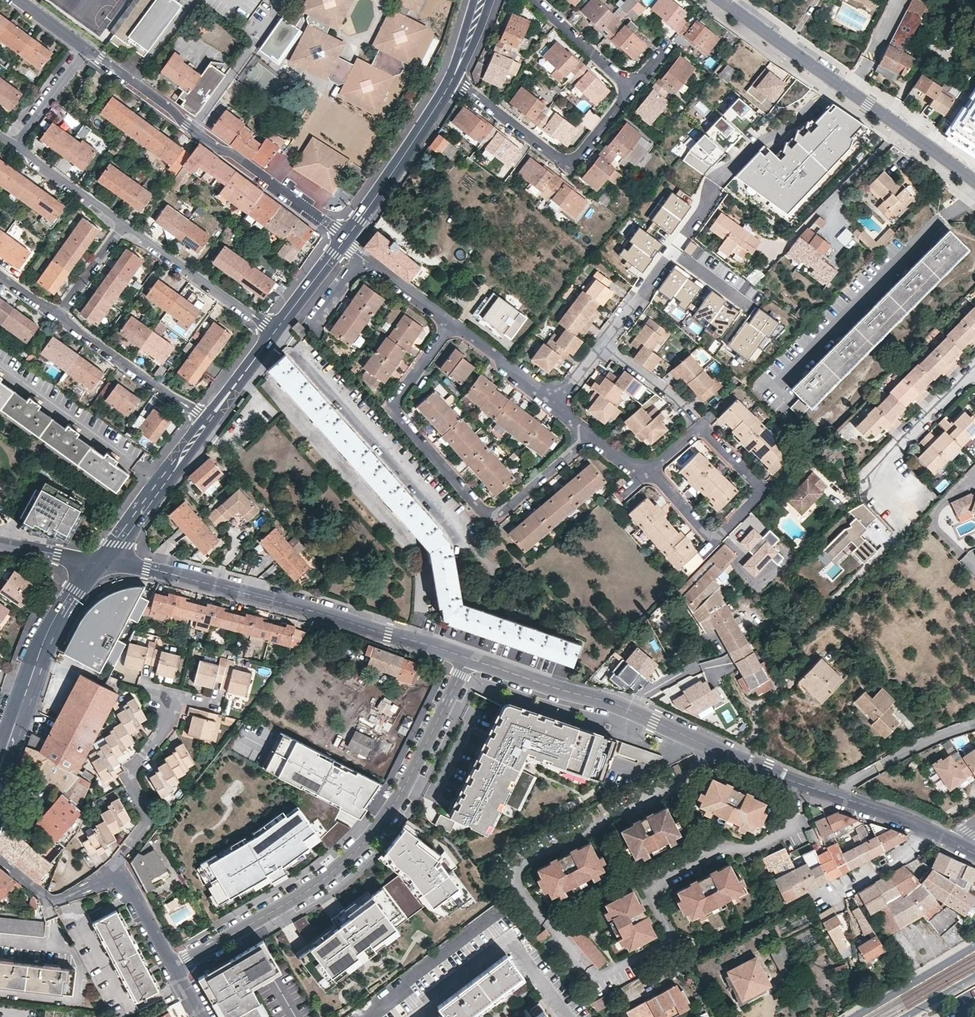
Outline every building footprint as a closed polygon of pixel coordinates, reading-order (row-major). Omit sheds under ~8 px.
[(107,37),(103,43),(123,58),(127,53),(130,55),(137,60),(141,54),(175,8),(172,5),(165,0),(166,0),(135,0),(107,37)] [(135,0),(128,0),(103,34),(107,37),(135,0)] [(302,3),(307,15),(304,19),(307,26),(294,50),(300,53),(314,48),(313,46),(323,24),(328,27),(339,23),(341,19),(339,15),(344,6),(349,4),(351,0),(304,0),(302,3)] [(401,5),(409,9),(420,5),(422,0),(391,0),(401,5)] [(500,10),(507,13),(512,0),(504,0),(501,10),(500,10)] [(606,35),(615,25),(609,20),(613,15),(596,0),(590,0),(582,10),(594,22),(593,23),(606,35)] [(626,13),(631,8),(637,2),(638,0),(626,0),(620,6),(626,13)] [(672,0),(659,0),(653,8),(665,18),(664,19),(673,26),(679,31),(691,15),(672,0)] [(907,9),(920,16),(929,0),(912,0),(907,9)] [(637,2),(631,8),(637,12),(640,15),(645,8),(637,2)] [(404,17),(409,9),(401,5),(396,13),(404,17)] [(631,8),(626,13),(633,17),(637,12),(631,8)] [(581,15),(575,9),(566,18),(573,24),(581,15)] [(920,20),(920,16),(907,9),(875,70),(890,78),(894,72),(896,73),(897,71),(907,75),(912,66),(910,65),(914,58),(901,51),(920,20)] [(346,76),(342,83),(340,87),(344,98),(367,110),(377,106),(388,84),(386,80),(399,75),(402,68),(400,61),(410,57),(422,36),(418,24),(404,17),(396,13),(385,16),(379,28),(392,35),(394,44),(388,56),(382,53),(368,78),(357,82),(346,76)] [(528,21),(512,13),(505,30),(503,29),(496,45),(517,54),(520,47),(525,49),(530,39),(522,35),(528,21)] [(719,38),(691,15),(679,31),(694,43),(695,42),(708,51),(719,38)] [(0,16),(0,35),(9,23),(0,16)] [(553,26),(547,20),(538,29),(545,35),(553,26)] [(606,35),(619,48),(621,46),(633,57),(635,56),(644,45),(645,44),(633,33),(637,28),(629,21),(620,30),(615,25),(606,35)] [(9,23),(0,35),(0,40),(18,54),(30,38),(9,23)] [(325,33),(328,27),(323,24),(313,46),(314,48),(319,46),(325,33)] [(553,26),(545,35),(551,41),(559,32),(553,26)] [(669,37),(672,40),(679,31),(673,26),(666,35),(669,37)] [(345,61),(342,65),(344,66),(338,81),(332,83),(336,85),(342,83),(346,76),(357,82),(368,78),(382,53),(388,56),(394,44),(392,35),(379,28),(370,47),(377,51),(369,65),(355,58),(352,65),(345,61)] [(312,60),(322,56),(342,65),(345,61),(337,57),(344,43),(325,33),(319,46),(314,48),(300,53),(294,50),(288,62),(306,71),(312,60)] [(50,53),(30,38),(18,54),(39,69),(50,53)] [(589,59),(583,54),(578,59),(571,53),(558,42),(544,56),(556,66),(549,73),(558,80),(564,74),(570,79),(584,65),(589,60),(589,59)] [(484,77),(500,85),(507,71),(515,74),(520,62),(514,59),(517,54),(496,45),(489,60),(491,61),(484,77)] [(648,49),(644,45),(635,56),(639,60),(648,49)] [(187,113),(197,111),(223,75),(209,64),(199,76),(191,71),(193,68),(190,66),(188,68),(181,63),(183,60),(174,53),(160,71),(178,85),(176,87),(185,94),(182,100),(186,104),(183,109),(187,113)] [(342,65),(322,56),(312,60),(306,71),(317,77),(324,74),(327,81),(329,82),(332,83),(338,81),(344,66),(342,65)] [(666,69),(656,82),(667,91),(672,95),(694,67),(680,56),(668,70),(666,69)] [(472,72),(475,82),(479,81),(487,64),(478,59),(472,72)] [(735,71),(726,63),(716,76),(725,84),(735,71)] [(584,65),(570,79),(576,84),(571,90),(578,98),(584,92),(596,102),(608,89),(596,77),(595,75),(584,65)] [(158,74),(176,87),(178,85),(160,71),(158,74)] [(763,82),(770,73),(768,71),(761,81),(763,82)] [(757,77),(746,91),(761,103),(766,96),(771,100),(777,93),(784,84),(770,73),(763,82),(761,81),(757,77)] [(940,87),(921,75),(915,85),(933,97),(929,104),(944,114),(948,107),(953,100),(938,90),(940,87)] [(8,110),(20,94),(0,79),(0,104),(8,110)] [(656,82),(645,96),(647,97),(636,111),(650,122),(667,101),(662,96),(667,91),(656,82)] [(943,131),(974,153),(974,82),(943,131)] [(524,114),(538,125),(550,109),(522,88),(511,102),(525,112),(524,114)] [(561,89),(558,92),(561,95),(564,97),(567,94),(561,89)] [(135,115),(111,96),(99,113),(123,131),(135,115)] [(758,116),(737,96),(721,113),(742,132),(758,116)] [(865,129),(832,105),(780,160),(764,147),(735,177),(786,213),(865,129)] [(63,114),(54,107),(49,114),(58,121),(63,114)] [(493,126),(480,116),(478,117),(465,107),(454,121),(475,137),(478,133),(484,137),(493,126)] [(538,125),(552,134),(553,133),(567,143),(578,129),(550,109),(538,125)] [(589,109),(585,114),(596,123),(600,118),(589,109)] [(220,136),(229,144),(242,125),(223,111),(210,129),(220,136)] [(580,120),(591,129),(596,123),(585,114),(580,120)] [(123,131),(144,147),(155,130),(135,115),(123,131)] [(739,134),(719,116),(705,131),(724,150),(739,134)] [(39,139),(60,155),(72,138),(51,122),(39,139)] [(614,136),(603,149),(618,161),(622,156),(623,156),(639,134),(626,123),(614,137),(614,136)] [(249,159),(262,141),(257,136),(254,139),(258,141),(255,145),(249,140),(251,137),(249,136),(251,132),(242,125),(229,144),(238,150),(249,159)] [(506,136),(493,126),(484,137),(481,141),(480,142),(486,146),(496,154),(508,163),(520,149),(505,138),(506,136)] [(283,142),(269,131),(264,138),(277,149),(283,142)] [(722,151),(702,132),(694,141),(689,148),(690,150),(684,160),(704,175),(712,165),(722,151)] [(438,133),(429,144),(438,151),(439,150),(448,157),(457,147),(438,133)] [(475,137),(481,141),(484,137),(478,133),(475,137)] [(60,155),(82,170),(93,154),(72,138),(60,155)] [(255,163),(262,168),(277,149),(264,138),(262,141),(249,159),(255,163)] [(330,193),(349,163),(342,159),(309,139),(290,168),(330,193)] [(654,143),(648,139),(640,149),(645,154),(654,143)] [(118,149),(113,146),(111,144),(106,151),(113,156),(118,149)] [(198,180),(204,172),(216,159),(205,151),(197,145),(196,145),(180,166),(181,167),(190,174),(198,180)] [(496,154),(486,146),(482,152),(492,160),(496,154)] [(603,149),(592,162),(594,164),(583,178),(596,189),(606,176),(614,182),(621,175),(613,168),(615,166),(614,165),(618,161),(603,149)] [(560,178),(547,167),(545,169),(531,158),(520,172),(533,182),(528,188),(538,196),(540,193),(545,197),(560,178)] [(225,166),(216,159),(204,172),(223,186),(233,172),(225,166)] [(1,186),(13,169),(0,160),(0,185),(1,186)] [(129,179),(108,164),(96,180),(117,195),(129,179)] [(497,176),(503,182),(512,171),(505,166),(497,176)] [(181,167),(168,186),(177,192),(190,174),(181,167)] [(13,169),(1,186),(26,204),(38,188),(13,169)] [(883,200),(881,203),(888,209),(895,215),(913,197),(903,187),(900,189),(882,171),(868,185),(883,200)] [(217,193),(245,214),(261,193),(246,182),(233,172),(223,186),(217,193)] [(574,188),(560,178),(545,197),(552,202),(550,205),(559,212),(563,206),(576,215),(587,201),(573,190),(574,188)] [(150,195),(129,179),(117,195),(139,211),(150,195)] [(26,204),(51,222),(63,205),(38,188),(26,204)] [(605,190),(597,199),(604,205),(611,196),(605,190)] [(690,205),(671,191),(650,219),(669,233),(690,205)] [(261,193),(245,214),(262,227),(278,206),(269,199),(261,193)] [(883,214),(888,209),(881,203),(877,207),(883,214)] [(186,220),(165,205),(153,221),(174,236),(186,220)] [(287,212),(278,206),(262,227),(280,240),(297,219),(292,216),(287,212)] [(755,242),(715,213),(704,228),(719,239),(713,248),(723,255),(727,250),(732,254),(737,247),(746,254),(755,242)] [(825,221),(818,215),(808,227),(807,227),(799,237),(798,236),(786,254),(797,264),(800,260),(811,269),(808,275),(824,288),(836,269),(820,257),(830,243),(817,234),(825,221)] [(83,251),(99,229),(82,218),(66,239),(83,251)] [(306,226),(297,219),(280,240),(284,242),(278,250),(274,248),(273,250),(288,261),(312,231),(306,226)] [(208,236),(186,220),(174,236),(189,246),(197,252),(208,236)] [(158,228),(152,223),(147,230),(153,235),(158,228)] [(662,243),(638,226),(628,240),(631,242),(651,258),(662,243)] [(845,226),(835,237),(844,245),(854,235),(845,226)] [(969,249),(949,228),(791,388),(800,397),(790,407),(800,416),(809,407),(810,408),(969,249)] [(375,229),(363,246),(407,281),(419,265),(396,246),(397,244),(392,239),(390,242),(375,229)] [(856,236),(873,252),(879,246),(862,229),(856,236)] [(18,269),(29,253),(4,234),(0,240),(0,256),(18,269)] [(66,239),(51,261),(68,273),(83,251),(66,239)] [(691,256),(699,246),(689,239),(682,250),(691,256)] [(651,258),(631,242),(626,249),(624,247),(618,254),(640,271),(651,258)] [(197,252),(189,246),(187,249),(195,255),(197,252)] [(211,262),(236,280),(247,264),(222,246),(211,262)] [(110,271),(125,283),(141,261),(125,249),(110,271)] [(68,273),(51,261),(36,283),(53,294),(68,273)] [(236,280),(261,299),(273,283),(247,264),(236,280)] [(688,273),(675,264),(656,291),(669,300),(672,296),(686,276),(688,273)] [(756,267),(745,277),(753,285),(763,274),(756,267)] [(111,304),(125,283),(110,271),(94,292),(111,304)] [(584,292),(598,303),(600,304),(610,290),(605,286),(609,281),(597,271),(592,277),(594,279),(584,292)] [(692,281),(686,276),(672,296),(678,300),(677,303),(685,308),(702,285),(694,279),(692,281)] [(144,296),(166,311),(177,295),(156,280),(144,296)] [(381,299),(362,285),(356,294),(353,293),(344,306),(346,308),(333,326),(331,325),(326,332),(346,347),(368,315),(370,316),(381,299)] [(584,292),(581,290),(569,306),(590,322),(595,316),(590,312),(593,310),(598,303),(584,292)] [(723,300),(710,291),(692,317),(701,323),(704,318),(706,322),(721,301),(723,300)] [(94,292),(79,314),(95,325),(111,304),(94,292)] [(492,292),(487,300),(492,303),(482,317),(510,338),(525,317),(492,292)] [(177,320),(187,327),(199,311),(177,295),(166,311),(177,320)] [(0,325),(12,309),(0,300),(0,324),(0,325)] [(477,313),(482,317),(492,303),(487,300),(477,313)] [(729,307),(721,301),(706,322),(715,328),(713,331),(720,336),(738,311),(730,306),(729,307)] [(590,322),(569,306),(557,321),(564,326),(574,334),(579,327),(582,324),(586,327),(590,322)] [(745,320),(726,344),(746,359),(765,334),(767,336),(778,322),(759,307),(748,322),(745,320)] [(961,321),(974,335),(974,307),(961,321)] [(0,325),(26,343),(37,327),(12,309),(0,325)] [(119,332),(139,348),(151,331),(130,316),(119,332)] [(419,328),(402,316),(387,338),(385,337),(375,353),(373,353),(362,369),(365,371),(379,381),(381,382),(389,372),(391,373),(400,362),(398,360),(404,351),(406,352),(410,347),(408,345),(419,328)] [(649,318),(634,337),(650,349),(657,341),(660,337),(663,339),(668,333),(649,318)] [(187,327),(177,320),(174,324),(184,331),(187,327)] [(291,326),(298,333),(300,335),(307,330),(298,320),(291,326)] [(972,342),(974,345),(974,335),(961,321),(948,335),(948,336),(961,349),(968,343),(970,341),(972,342)] [(154,331),(163,333),(165,324),(157,322),(154,331)] [(211,360),(229,334),(213,322),(194,348),(211,360)] [(581,340),(574,334),(564,326),(557,335),(553,333),(545,343),(563,358),(567,352),(570,355),(581,340)] [(139,348),(161,364),(173,347),(151,331),(139,348)] [(953,361),(956,357),(963,351),(961,349),(948,336),(934,351),(954,371),(958,366),(959,365),(955,362),(953,361)] [(634,337),(629,344),(634,347),(638,350),(631,357),(648,369),(658,355),(650,349),(634,337)] [(77,356),(52,338),(40,354),(65,372),(77,356)] [(545,343),(543,342),(530,358),(546,370),(551,364),(553,361),(558,364),(563,358),(545,343)] [(194,348),(187,343),(181,351),(189,356),(194,348)] [(634,347),(629,355),(631,357),(638,350),(634,347)] [(193,385),(211,360),(194,348),(189,356),(176,373),(193,385)] [(474,364),(453,349),(439,370),(459,384),(474,364)] [(944,371),(945,372),(949,376),(950,374),(954,371),(934,351),(920,365),(933,378),(934,380),(941,374),(944,371)] [(284,353),(267,369),(429,552),(438,605),(441,606),(443,617),(447,619),(447,621),(465,627),(506,641),(544,654),(573,664),(580,642),(460,601),(458,589),(450,546),(448,546),(447,540),(439,531),(441,530),(284,353)] [(677,382),(681,378),(685,383),(701,370),(687,354),(673,367),(668,371),(677,382)] [(102,374),(77,356),(65,372),(90,390),(102,374)] [(923,388),(926,385),(933,378),(920,365),(919,364),(905,379),(925,398),(928,395),(929,394),(925,390),(923,388)] [(617,377),(608,370),(603,376),(620,389),(630,395),(640,382),(622,369),(617,377)] [(701,370),(685,383),(701,401),(719,386),(714,379),(712,381),(706,376),(701,370)] [(379,381),(365,371),(359,378),(374,389),(379,381)] [(485,378),(480,374),(464,394),(480,406),(479,408),(494,419),(493,420),(526,444),(527,443),(543,455),(556,437),(546,429),(548,427),(536,418),(534,420),(514,404),(515,402),(504,393),(501,396),(493,390),(495,388),(484,379),(485,378)] [(593,390),(614,405),(621,397),(617,394),(620,389),(603,376),(596,384),(593,382),(589,387),(593,390)] [(913,398),(915,399),(919,404),(921,402),(925,398),(905,379),(891,393),(891,394),(904,407),(911,400),(913,398)] [(112,386),(107,382),(98,395),(103,399),(112,386)] [(126,474),(113,464),(116,461),(105,453),(102,456),(76,438),(78,434),(66,425),(64,429),(37,410),(40,406),(28,397),(25,401),(0,383),(0,410),(113,492),(126,474)] [(126,416),(137,400),(116,384),(114,387),(105,400),(112,405),(125,415),(126,416)] [(448,388),(457,395),(461,391),(452,384),(448,388)] [(114,387),(112,386),(103,399),(105,400),(114,387)] [(612,417),(619,409),(614,405),(593,390),(589,395),(593,399),(591,402),(585,410),(601,422),(607,414),(612,417)] [(459,420),(434,392),(415,409),(420,415),(422,413),(437,430),(435,432),(446,444),(448,443),(464,460),(462,462),(472,473),(474,472),(491,490),(489,491),(494,497),(514,479),(461,419),(459,420)] [(897,417),(900,414),(906,408),(904,407),(891,394),(878,407),(877,407),(876,408),(897,428),(901,424),(902,423),(899,419),(897,417)] [(792,454),(736,399),(718,418),(723,423),(726,421),(732,428),(731,429),(740,437),(738,439),(749,450),(751,448),(769,465),(767,468),(772,473),(792,454)] [(125,415),(112,405),(108,411),(121,420),(125,415)] [(628,416),(623,420),(634,433),(659,412),(654,406),(644,414),(639,407),(628,416)] [(882,430),(884,427),(887,429),(892,434),(893,432),(897,428),(876,408),(869,415),(869,417),(856,429),(864,437),(870,431),(872,434),(875,437),(882,430)] [(168,421),(153,409),(137,430),(153,442),(168,421)] [(659,412),(634,433),(642,441),(645,439),(649,443),(666,429),(659,422),(663,418),(659,412)] [(945,418),(943,420),(939,425),(946,432),(961,448),(970,439),(969,437),(974,431),(974,418),(973,416),(970,418),(965,413),(954,423),(952,426),(950,423),(945,418)] [(961,448),(946,432),(940,437),(938,440),(936,438),(930,433),(926,438),(948,460),(961,448)] [(948,460),(926,438),(922,442),(920,443),(925,449),(928,451),(925,454),(918,460),(934,475),(948,460)] [(685,461),(699,449),(693,443),(680,455),(685,461)] [(230,466),(216,452),(211,457),(209,456),(196,469),(189,476),(204,491),(230,466)] [(736,491),(696,452),(679,469),(687,477),(684,479),(696,490),(698,487),(712,502),(710,505),(716,510),(736,491)] [(515,459),(510,455),(508,458),(507,458),(512,463),(516,460),(515,459)] [(605,480),(588,461),(582,466),(584,469),(569,482),(567,480),(555,490),(557,492),(542,505),(540,503),(528,514),(529,516),(514,529),(512,527),(507,532),(524,550),(605,480)] [(802,512),(822,492),(821,491),(828,485),(814,471),(788,498),(802,512)] [(619,486),(627,480),(623,475),(615,482),(619,486)] [(47,534),(46,536),(63,539),(76,513),(82,502),(43,482),(40,486),(23,519),(18,527),(28,532),(33,533),(36,528),(47,534)] [(23,519),(40,486),(36,484),(18,517),(23,519)] [(240,487),(208,514),(218,526),(238,509),(248,519),(259,510),(240,487)] [(972,492),(951,502),(953,509),(959,520),(972,515),(974,516),(974,498),(972,492)] [(653,505),(646,497),(629,512),(677,567),(698,550),(685,535),(684,535),(679,529),(676,531),(664,516),(666,514),(655,503),(653,505)] [(183,500),(168,514),(186,533),(204,553),(219,539),(183,500)] [(856,539),(858,537),(865,530),(864,529),(874,518),(861,504),(848,510),(847,511),(854,518),(849,523),(850,526),(843,529),(822,551),(831,560),(849,542),(855,548),(850,553),(862,565),(875,551),(863,540),(862,540),(860,543),(856,539)] [(68,540),(80,516),(76,513),(63,539),(68,540)] [(750,545),(758,538),(744,525),(737,532),(750,545)] [(274,527),(259,540),(277,560),(292,547),(288,543),(274,527)] [(737,532),(725,544),(736,556),(733,558),(742,567),(744,564),(753,573),(748,579),(750,582),(756,578),(770,564),(760,555),(750,545),(737,532)] [(288,543),(292,547),(300,540),(296,536),(288,543)] [(292,547),(298,554),(306,547),(300,540),(292,547)] [(713,580),(728,564),(733,558),(736,556),(725,544),(679,591),(693,613),(705,631),(714,626),(710,618),(712,617),(709,612),(724,604),(715,590),(719,587),(713,580)] [(277,560),(295,580),(298,577),(309,567),(298,554),(292,547),(277,560)] [(822,551),(816,557),(826,566),(831,560),(822,551)] [(316,573),(309,567),(298,577),(304,584),(316,573)] [(22,605),(39,581),(28,573),(26,577),(14,569),(0,590),(22,605)] [(99,671),(145,585),(131,585),(120,587),(108,591),(96,598),(80,613),(76,620),(66,639),(91,652),(85,663),(99,671)] [(178,594),(170,592),(168,595),(156,592),(154,591),(146,606),(152,608),(151,609),(172,614),(173,612),(178,594)] [(186,616),(192,618),(196,603),(185,600),(186,596),(178,594),(173,612),(186,616)] [(196,603),(192,618),(197,619),(211,623),(215,608),(204,605),(205,601),(197,599),(196,603)] [(9,608),(0,601),(0,620),(9,608)] [(733,619),(724,604),(709,612),(712,617),(710,618),(714,626),(730,653),(747,643),(739,629),(745,625),(739,616),(733,619)] [(227,607),(226,611),(215,608),(211,623),(230,628),(235,609),(227,607)] [(172,614),(151,609),(150,614),(154,615),(154,617),(164,620),(164,618),(171,620),(172,614)] [(250,633),(254,618),(243,616),(244,612),(235,609),(230,628),(250,633)] [(186,616),(173,612),(172,614),(171,620),(184,624),(186,616)] [(255,615),(254,618),(250,633),(269,638),(273,623),(262,621),(264,617),(255,615)] [(197,619),(195,628),(209,631),(211,623),(197,619)] [(288,624),(287,627),(273,623),(269,638),(268,641),(295,648),(307,632),(295,629),(296,625),(288,624)] [(747,643),(752,639),(745,625),(739,629),(747,643)] [(249,635),(247,643),(261,646),(263,638),(249,635)] [(91,652),(66,639),(60,650),(85,663),(91,652)] [(145,662),(151,664),(155,649),(129,642),(123,665),(135,668),(136,665),(143,667),(145,662)] [(738,679),(745,691),(752,687),(757,684),(762,693),(773,687),(768,678),(773,675),(771,672),(764,659),(758,663),(747,643),(730,653),(738,668),(743,675),(738,679)] [(396,673),(402,656),(398,654),(369,644),(366,652),(371,654),(368,662),(396,673)] [(635,645),(624,659),(644,677),(656,663),(635,645)] [(164,672),(163,676),(174,679),(180,655),(155,649),(151,664),(158,666),(157,670),(164,672)] [(223,653),(243,658),(244,654),(224,649),(223,653)] [(396,673),(395,675),(409,681),(414,669),(417,670),(419,666),(416,665),(417,661),(402,656),(396,673)] [(222,682),(226,667),(227,660),(228,659),(221,657),(219,665),(199,660),(193,684),(204,686),(205,683),(213,685),(214,680),(222,682)] [(648,680),(644,677),(624,659),(621,657),(611,670),(613,672),(608,678),(621,689),(622,686),(626,688),(634,692),(641,688),(648,680)] [(844,679),(821,657),(798,680),(821,702),(844,679)] [(234,694),(246,697),(252,673),(232,669),(234,661),(227,660),(226,667),(222,682),(229,684),(227,689),(235,691),(234,694)] [(117,689),(80,672),(68,698),(63,710),(61,709),(54,728),(36,721),(28,742),(43,748),(33,774),(62,791),(80,805),(94,779),(93,779),(84,774),(78,771),(117,689)] [(695,714),(721,699),(714,687),(709,688),(705,680),(701,681),(700,679),(682,690),(683,692),(671,699),(678,709),(683,708),(686,711),(695,714)] [(755,691),(758,695),(762,693),(757,684),(752,687),(755,691)] [(68,698),(47,688),(43,700),(61,709),(63,710),(68,698)] [(864,691),(853,702),(873,721),(870,725),(884,738),(899,723),(890,715),(893,712),(888,707),(894,700),(881,688),(871,698),(864,691)] [(123,720),(130,731),(139,727),(138,725),(142,723),(141,720),(147,717),(135,695),(129,700),(129,701),(125,703),(126,706),(118,711),(123,720)] [(377,707),(390,715),(393,710),(389,708),(391,704),(383,698),(377,707)] [(505,702),(449,815),(459,820),(472,826),(485,833),(496,801),(525,811),(542,759),(602,779),(616,740),(505,702)] [(196,716),(199,717),(200,710),(200,709),(190,706),(188,714),(193,715),(196,716)] [(194,723),(191,722),(188,733),(211,740),(216,721),(215,721),(216,715),(200,710),(199,717),(196,716),(194,723)] [(109,740),(118,756),(126,752),(125,750),(128,748),(127,747),(136,742),(130,731),(123,720),(115,724),(116,726),(112,728),(114,730),(106,734),(109,740)] [(355,729),(354,730),(347,746),(364,754),(371,739),(372,738),(355,729)] [(377,792),(383,784),(282,732),(264,767),(305,788),(340,807),(359,816),(377,792)] [(94,759),(105,780),(115,775),(113,770),(117,768),(115,765),(121,762),(118,756),(109,740),(102,744),(103,746),(100,749),(103,754),(94,759)] [(43,748),(28,742),(23,759),(19,769),(33,774),(43,748)] [(662,755),(622,742),(618,753),(649,764),(662,757),(662,755)] [(165,763),(174,777),(184,772),(182,770),(187,768),(186,766),(192,762),(182,745),(175,749),(176,750),(172,752),(173,754),(164,759),(165,763)] [(973,746),(958,756),(971,773),(974,778),(974,748),(973,746)] [(971,773),(958,756),(951,761),(946,755),(940,759),(938,758),(929,765),(944,787),(960,776),(963,779),(971,773)] [(174,777),(165,763),(158,767),(159,769),(155,771),(156,773),(149,776),(161,798),(168,794),(167,791),(171,789),(169,786),(177,782),(174,777)] [(97,771),(88,766),(84,774),(93,779),(97,771)] [(562,773),(561,781),(578,784),(579,776),(562,773)] [(947,791),(963,779),(960,776),(944,787),(947,791)] [(746,824),(753,827),(755,820),(761,806),(764,798),(751,793),(744,790),(730,785),(723,782),(710,777),(704,793),(701,800),(699,805),(705,808),(712,811),(719,813),(732,819),(740,822),(746,824)] [(305,788),(296,805),(277,818),(258,833),(254,835),(246,839),(197,868),(211,892),(217,903),(231,895),(237,891),(266,874),(269,878),(271,881),(286,872),(282,865),(320,837),(328,848),(350,826),(334,818),(340,807),(305,788)] [(80,805),(62,791),(37,820),(49,832),(54,837),(63,846),(64,845),(78,830),(87,811),(80,805)] [(104,817),(112,833),(121,829),(120,826),(125,824),(124,822),(131,818),(119,797),(112,801),(113,803),(110,805),(111,808),(102,812),(104,817)] [(761,806),(755,820),(760,823),(766,808),(761,806)] [(673,838),(679,835),(676,830),(673,823),(665,807),(652,814),(646,817),(639,821),(633,824),(620,831),(628,846),(631,852),(634,858),(640,855),(647,851),(650,850),(663,843),(667,841),(673,838)] [(852,817),(836,812),(835,812),(826,816),(832,831),(834,835),(837,841),(839,839),(843,838),(854,836),(859,834),(856,827),(861,824),(864,823),(857,819),(852,817)] [(434,824),(449,832),(457,834),(464,832),(472,826),(459,820),(456,821),(453,820),(440,813),(434,824)] [(732,819),(719,813),(718,818),(731,823),(732,819)] [(254,835),(258,833),(277,818),(275,815),(252,831),(254,835)] [(826,816),(815,822),(821,836),(832,831),(826,816)] [(112,833),(104,817),(96,821),(97,823),(93,826),(94,829),(89,831),(91,835),(84,839),(90,852),(97,848),(99,853),(105,849),(104,848),(108,846),(107,843),(115,839),(112,833)] [(906,837),(905,834),(904,834),(890,828),(890,829),(871,822),(870,824),(875,832),(883,850),(906,837)] [(1,823),(0,827),(0,850),(14,862),(28,843),(5,823),(1,823)] [(883,850),(875,832),(874,833),(867,836),(861,824),(856,827),(859,834),(863,843),(870,857),(883,850)] [(439,853),(404,826),(377,858),(397,874),(350,917),(332,928),(316,937),(304,916),(294,922),(296,930),(307,942),(308,945),(295,953),(325,992),(375,955),(382,964),(379,966),(382,970),(388,966),(372,945),(375,943),(396,927),(427,904),(439,919),(471,895),(452,869),(439,853)] [(808,843),(817,841),(813,827),(805,829),(808,843)] [(842,853),(849,868),(870,857),(863,843),(859,834),(854,836),(858,846),(842,853)] [(246,839),(244,835),(199,862),(201,866),(246,839)] [(50,861),(63,846),(54,837),(40,853),(50,861)] [(832,860),(839,873),(849,868),(842,853),(839,845),(837,842),(832,844),(826,847),(829,853),(832,860)] [(28,843),(14,862),(29,875),(37,881),(52,862),(50,861),(40,853),(38,851),(28,843)] [(597,872),(602,870),(600,865),(597,858),(589,843),(577,849),(570,853),(556,859),(550,863),(537,869),(541,876),(547,889),(550,896),(558,892),(564,889),(571,885),(584,879),(590,876),(597,872)] [(663,843),(650,850),(652,854),(665,847),(663,843)] [(807,891),(795,867),(784,847),(762,858),(765,864),(770,861),(779,876),(773,879),(785,902),(807,891)] [(154,848),(145,852),(148,856),(156,851),(154,848)] [(813,848),(802,854),(806,862),(795,867),(807,891),(829,879),(818,859),(813,848)] [(452,869),(457,866),(444,849),(439,853),(452,869)] [(138,852),(130,861),(135,868),(146,889),(153,885),(149,877),(158,872),(164,869),(165,868),(156,851),(148,856),(145,852),(140,855),(138,852)] [(932,866),(933,868),(954,881),(974,894),(974,867),(971,866),(938,851),(932,866)] [(818,859),(829,879),(836,875),(830,862),(832,860),(829,853),(818,859)] [(770,861),(765,864),(773,879),(779,876),(770,861)] [(738,895),(744,892),(741,886),(738,880),(730,865),(718,872),(711,875),(697,881),(690,885),(678,891),(682,899),(689,912),(692,918),(698,915),(705,912),(712,908),(725,902),(731,898),(738,895)] [(972,927),(958,914),(953,909),(944,904),(942,907),(940,904),(933,896),(920,883),(918,880),(904,865),(889,874),(922,913),(938,932),(940,936),(958,921),(969,931),(972,927)] [(20,884),(13,879),(0,868),(0,901),(11,887),(13,890),(14,887),(17,889),(20,884)] [(935,894),(942,899),(954,881),(933,868),(927,875),(920,883),(933,896),(935,894)] [(927,875),(925,873),(918,880),(920,883),(927,875)] [(239,895),(269,878),(266,874),(237,891),(239,895)] [(922,913),(889,874),(863,889),(858,892),(870,912),(874,910),(888,933),(922,913)] [(547,889),(541,876),(536,878),(543,891),(547,889)] [(584,879),(571,885),(572,890),(586,883),(584,879)] [(942,899),(943,900),(964,914),(972,902),(974,904),(974,894),(954,881),(942,899)] [(640,943),(656,935),(650,922),(646,915),(643,909),(639,902),(633,890),(617,898),(611,901),(606,903),(609,910),(613,917),(614,920),(621,933),(622,936),(625,942),(629,949),(634,946),(640,943)] [(231,895),(217,903),(211,892),(207,895),(216,910),(233,899),(231,895)] [(870,912),(858,892),(854,894),(866,915),(870,912)] [(34,914),(36,897),(31,893),(28,913),(34,914)] [(689,912),(682,899),(678,901),(684,914),(689,912)] [(725,902),(712,908),(714,912),(727,906),(725,902)] [(845,936),(838,924),(841,922),(832,906),(819,915),(840,951),(848,947),(842,937),(845,936)] [(874,929),(859,906),(852,910),(858,920),(864,935),(874,929)] [(136,1000),(158,988),(116,909),(93,921),(136,1000)] [(560,924),(570,915),(566,910),(555,918),(560,924)] [(329,923),(332,928),(350,917),(347,912),(329,923)] [(560,924),(565,930),(576,921),(570,915),(560,924)] [(0,917),(0,932),(44,936),(45,921),(0,917)] [(621,933),(614,920),(610,922),(617,934),(621,933)] [(570,935),(580,926),(576,921),(565,930),(570,935)] [(570,935),(574,940),(584,932),(580,926),(570,935)] [(396,927),(375,943),(378,948),(399,932),(396,927)] [(535,936),(540,942),(549,933),(545,928),(535,936)] [(579,946),(589,938),(584,932),(574,940),(579,946)] [(885,949),(876,934),(858,946),(861,951),(858,952),(859,957),(862,963),(885,949)] [(579,946),(584,952),(594,943),(589,938),(579,946)] [(221,1016),(269,1016),(252,988),(281,971),(263,940),(198,977),(221,1016)] [(794,966),(782,942),(777,945),(770,948),(783,972),(790,969),(794,966)] [(588,957),(598,948),(594,943),(584,952),(588,957)] [(588,957),(592,962),(602,953),(598,948),(588,957)] [(602,953),(592,962),(597,967),(607,959),(602,953)] [(522,977),(505,956),(437,1008),(444,1016),(468,1016),(522,977)] [(743,998),(770,983),(756,956),(728,971),(743,998)] [(72,993),(75,969),(0,961),(0,983),(72,993)] [(835,974),(848,969),(846,962),(833,967),(835,974)] [(675,968),(678,975),(688,969),(685,963),(675,968)] [(571,979),(576,985),(586,976),(581,971),(571,979)] [(688,1005),(677,984),(626,1012),(629,1016),(666,1016),(688,1005)] [(598,1011),(609,1005),(604,996),(591,1002),(598,1011)] [(185,1012),(179,1001),(165,1007),(168,1011),(156,1016),(176,1016),(185,1012)] [(543,1011),(545,1010),(539,1002),(530,1009),(535,1016),(548,1016),(543,1011)] [(690,1008),(688,1005),(666,1016),(674,1016),(690,1008)] [(153,1013),(155,1016),(156,1016),(168,1011),(165,1007),(153,1013)]
